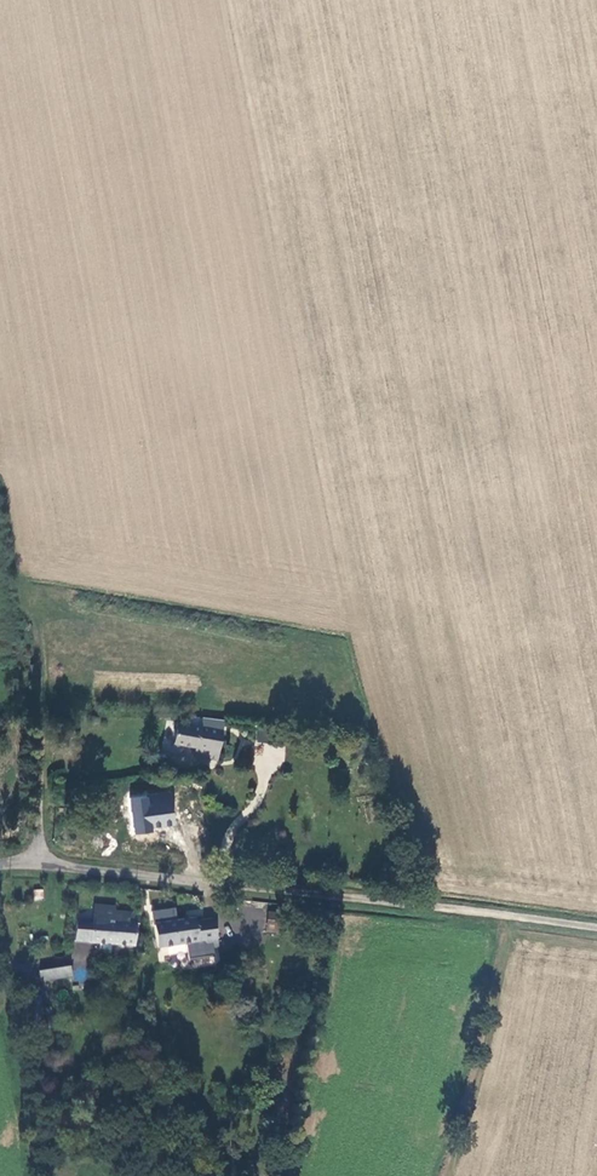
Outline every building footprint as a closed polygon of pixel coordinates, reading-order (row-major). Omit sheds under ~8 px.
[(224,720),(202,717),(201,726),(176,722),(173,745),(199,749),(198,758),(217,762),(224,720)] [(365,754),(367,738),(355,737),(354,752),(365,754)] [(149,823),(171,820),(172,820),(170,800),(172,799),(172,795),(164,796),(164,800),(158,801),(157,796),(148,798),(149,803),(147,803),(147,806),(135,807),(137,824),(149,823)] [(34,900),(44,899),(43,888),(33,889),(34,900)] [(287,909),(267,907),(266,918),(286,920),(287,909)] [(93,929),(78,928),(77,941),(134,945),(135,924),(125,924),(125,919),(126,916),(114,915),(113,923),(93,921),(93,929)] [(286,920),(266,918),(266,926),(286,928),(286,920)] [(155,926),(159,949),(191,944),(206,941),(207,949),(219,947),(214,921),(197,924),(196,919),(155,926)] [(78,920),(78,928),(93,929),(93,921),(78,920)] [(192,952),(207,949),(206,941),(191,944),(192,952)] [(70,968),(41,972),(42,982),(71,978),(70,968)]
